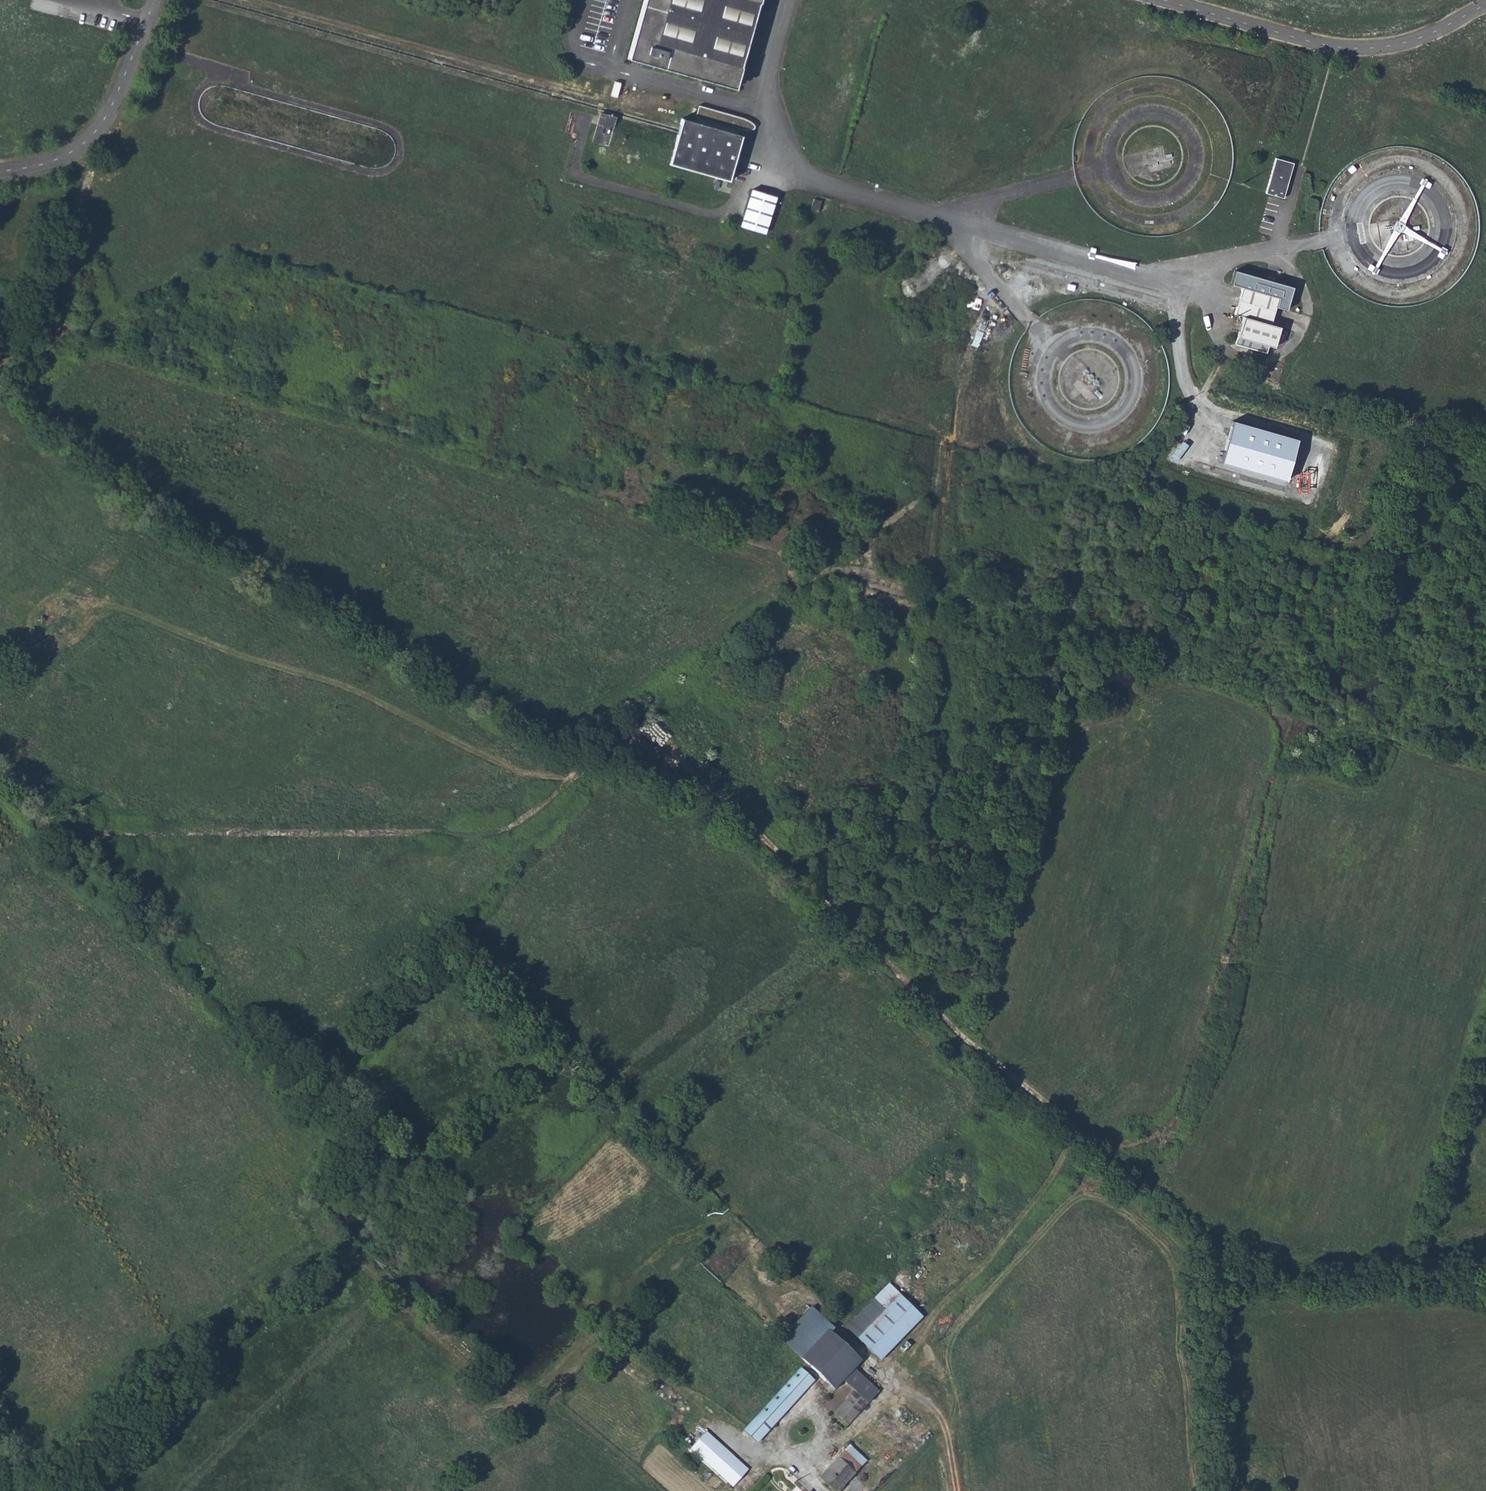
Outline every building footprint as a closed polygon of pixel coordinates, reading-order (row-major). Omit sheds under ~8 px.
[(629,56),(737,88),(763,0),(645,0),(629,56)] [(683,118),(682,123),(671,162),(731,179),(744,135),(739,134),(740,128),(746,129),(749,130),(752,129),(755,129),(755,128),(756,128),(756,127),(756,126),(756,125),(756,124),(754,123),(752,121),(749,119),(742,117),(700,105),(697,116),(700,117),(698,122),(683,118)] [(608,143),(617,114),(602,110),(601,115),(594,138),(608,143)] [(1278,159),(1268,194),(1285,200),(1296,164),(1278,159)] [(1242,286),(1235,313),(1234,314),(1247,318),(1238,345),(1270,355),(1273,346),(1277,347),(1283,328),(1273,325),(1279,309),(1288,312),(1294,288),(1236,272),(1232,284),(1242,286)] [(887,1283),(880,1290),(910,1327),(920,1316),(887,1283)] [(910,1327),(880,1290),(877,1294),(845,1326),(853,1334),(879,1359),(897,1340),(910,1327)] [(835,1388),(842,1380),(854,1368),(859,1362),(828,1333),(832,1329),(809,1308),(780,1338),(835,1388)] [(801,1368),(744,1432),(756,1442),(813,1379),(801,1368)] [(854,1368),(842,1380),(854,1391),(856,1393),(853,1397),(857,1400),(854,1403),(852,1401),(849,1403),(858,1411),(878,1391),(854,1368)] [(854,1391),(846,1400),(849,1403),(852,1401),(854,1403),(857,1400),(853,1397),(856,1393),(854,1391)] [(705,1432),(690,1448),(732,1486),(748,1469),(705,1432)] [(844,1450),(838,1457),(855,1472),(861,1466),(844,1450)] [(838,1457),(820,1477),(835,1490),(838,1490),(855,1472),(838,1457)] [(1219,1481),(1220,1490),(1228,1490),(1227,1480),(1219,1481)]
